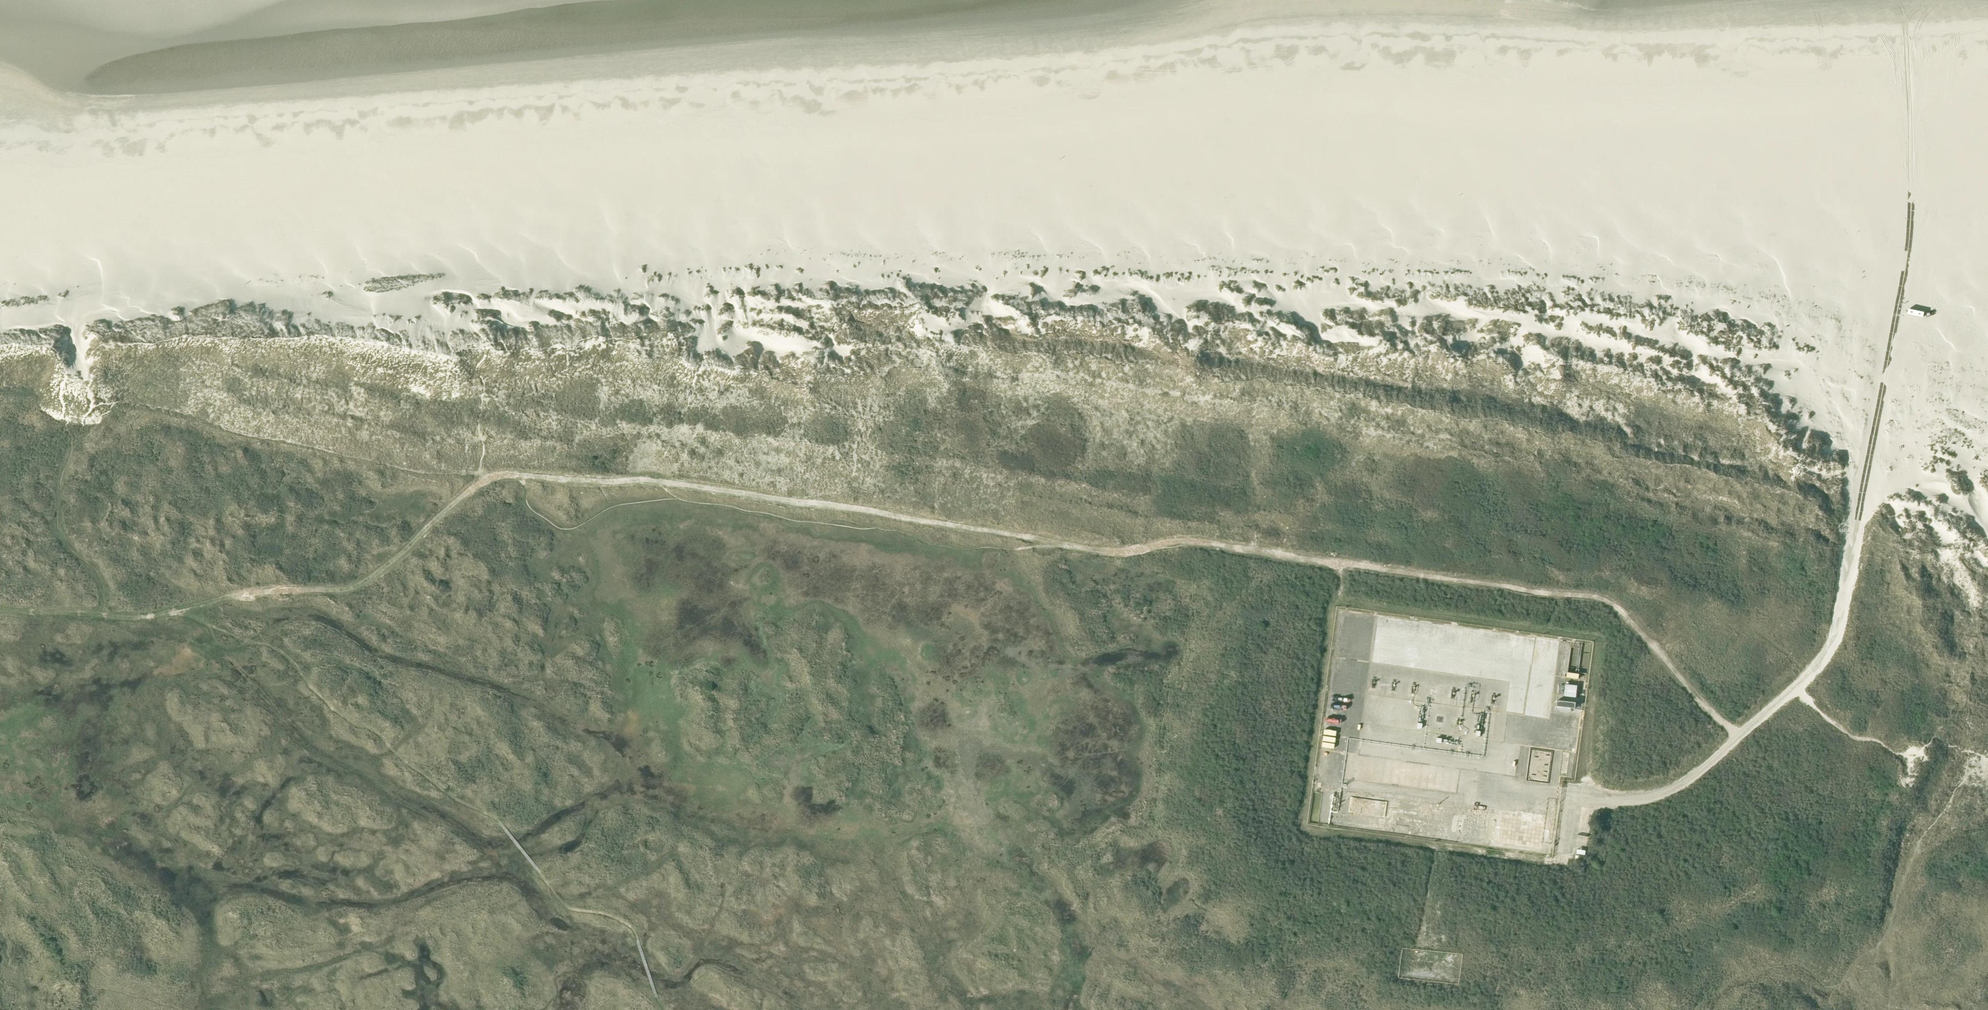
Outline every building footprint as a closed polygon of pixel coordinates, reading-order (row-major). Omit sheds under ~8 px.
[(1556,707),(1575,709),(1576,702),(1557,700),(1556,707)] [(1335,748),(1337,727),(1324,726),(1322,747),(1335,748)] [(1553,744),(1552,732),(1540,732),(1541,745),(1553,744)] [(1353,789),(1352,811),(1371,812),(1372,790),(1353,789)] [(1523,808),(1521,817),(1503,814),(1499,838),(1518,841),(1517,843),(1541,846),(1544,824),(1542,824),(1544,813),(1538,812),(1537,823),(1532,823),(1534,810),(1523,808)] [(1553,843),(1554,834),(1547,833),(1546,842),(1553,843)]
